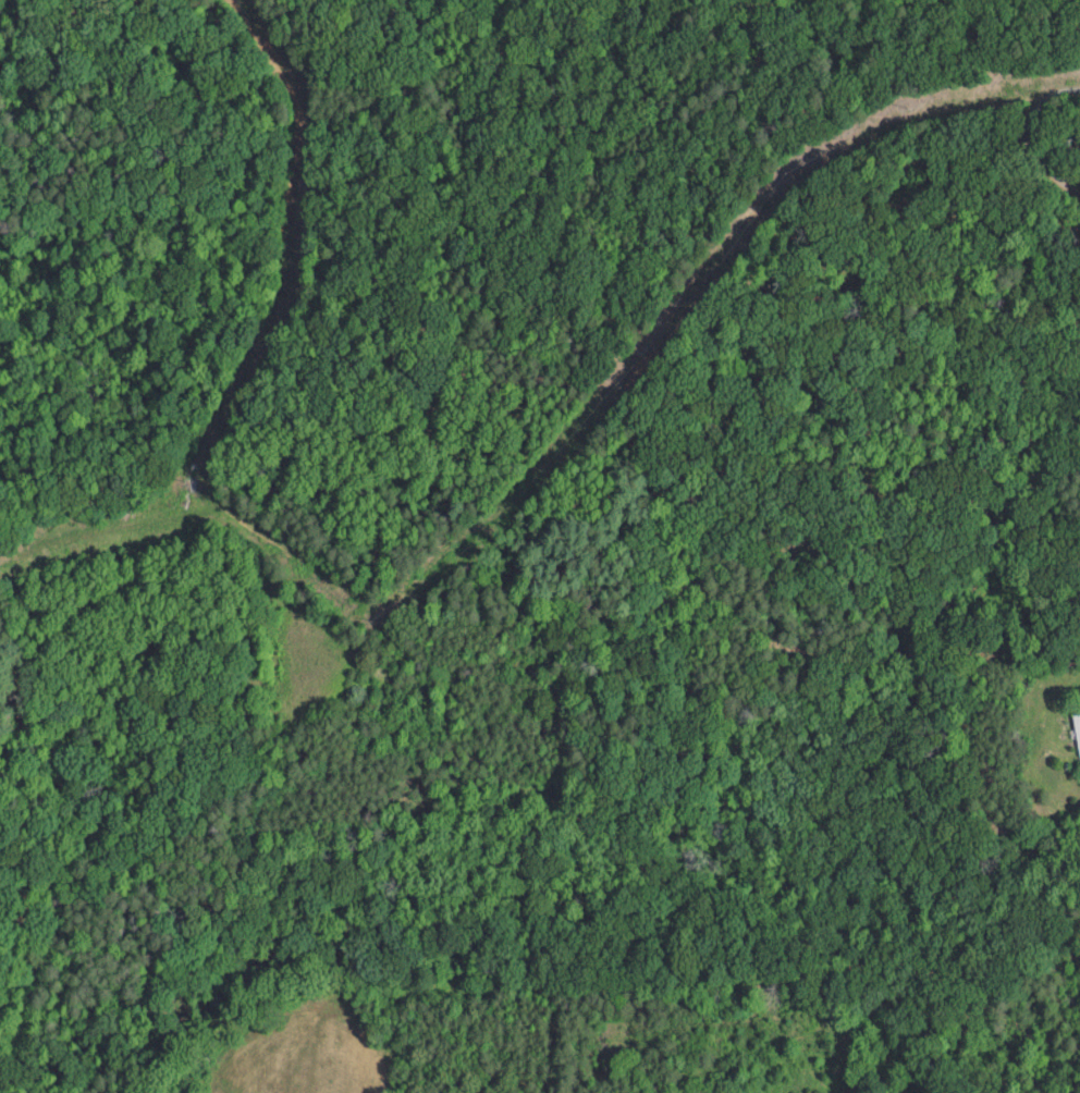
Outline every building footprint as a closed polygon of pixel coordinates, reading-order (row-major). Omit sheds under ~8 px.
[(1077,760),(1079,760),(1079,724),(1078,713),(1068,715),(1067,706),(1058,708),(1067,750),(1074,748),(1077,760)]
